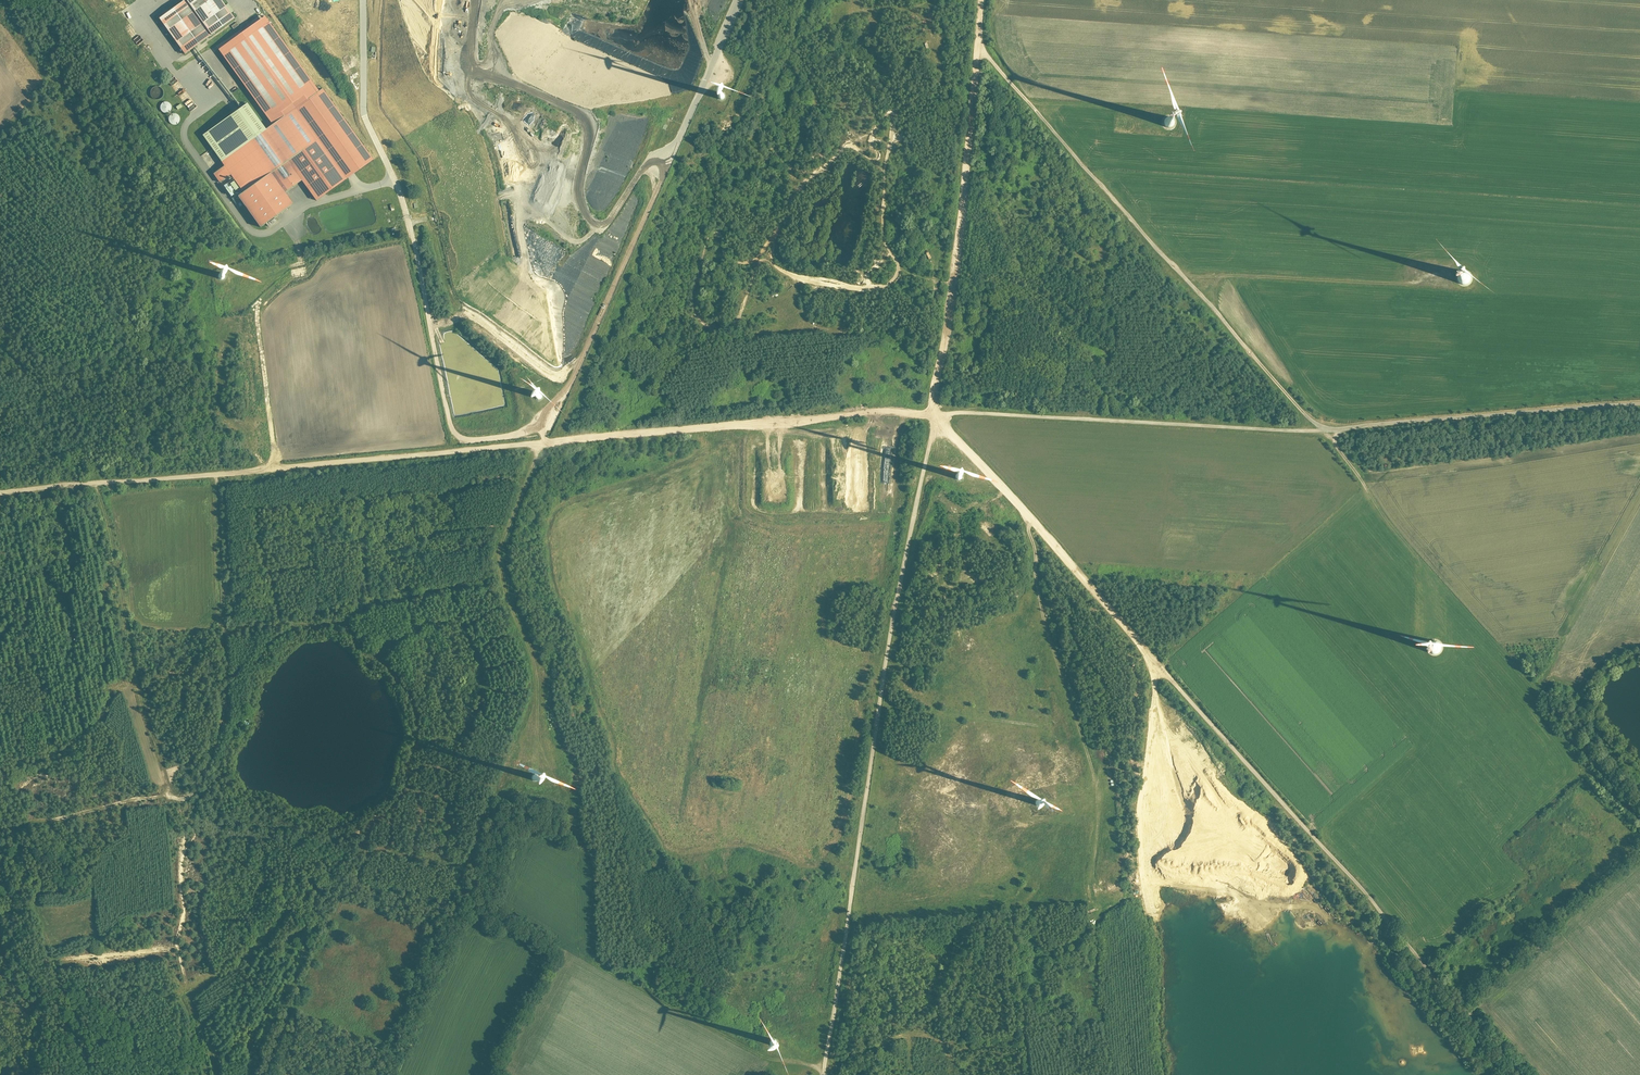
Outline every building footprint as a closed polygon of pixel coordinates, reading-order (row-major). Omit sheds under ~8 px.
[(181,54),(231,21),(217,0),(186,0),(158,19),(181,54)] [(265,18),(218,51),(272,126),(264,131),(246,106),(203,137),(225,168),(215,175),(221,184),(233,200),(236,198),(259,229),(290,207),(282,195),(301,182),(315,202),(373,161),(322,90),(318,93),(265,18)]
